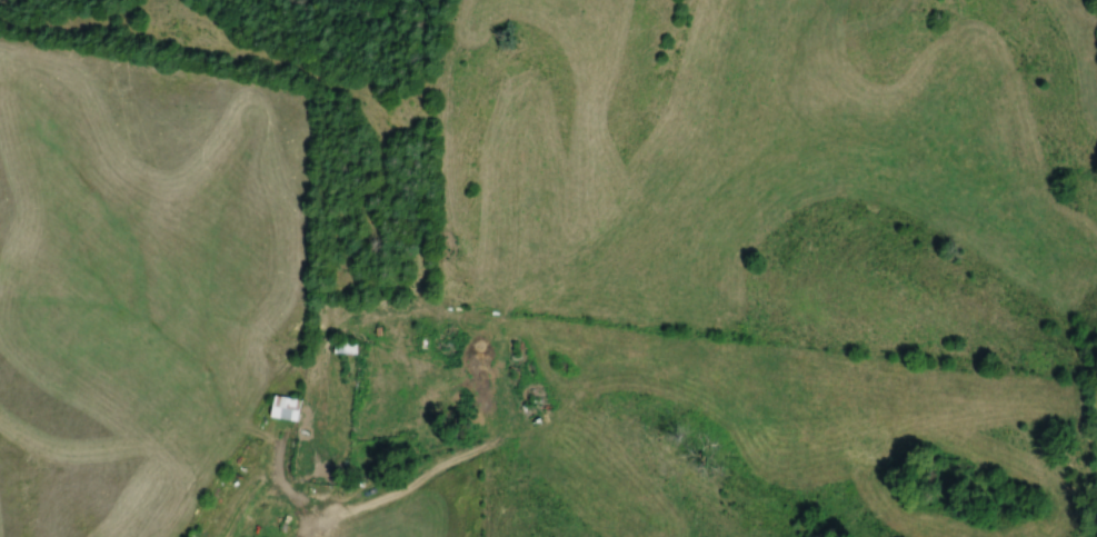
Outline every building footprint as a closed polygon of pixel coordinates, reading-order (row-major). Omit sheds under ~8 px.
[(352,342),(332,342),(332,351),(352,351),(352,342)] [(302,421),(305,398),(276,395),(274,418),(302,421)]
